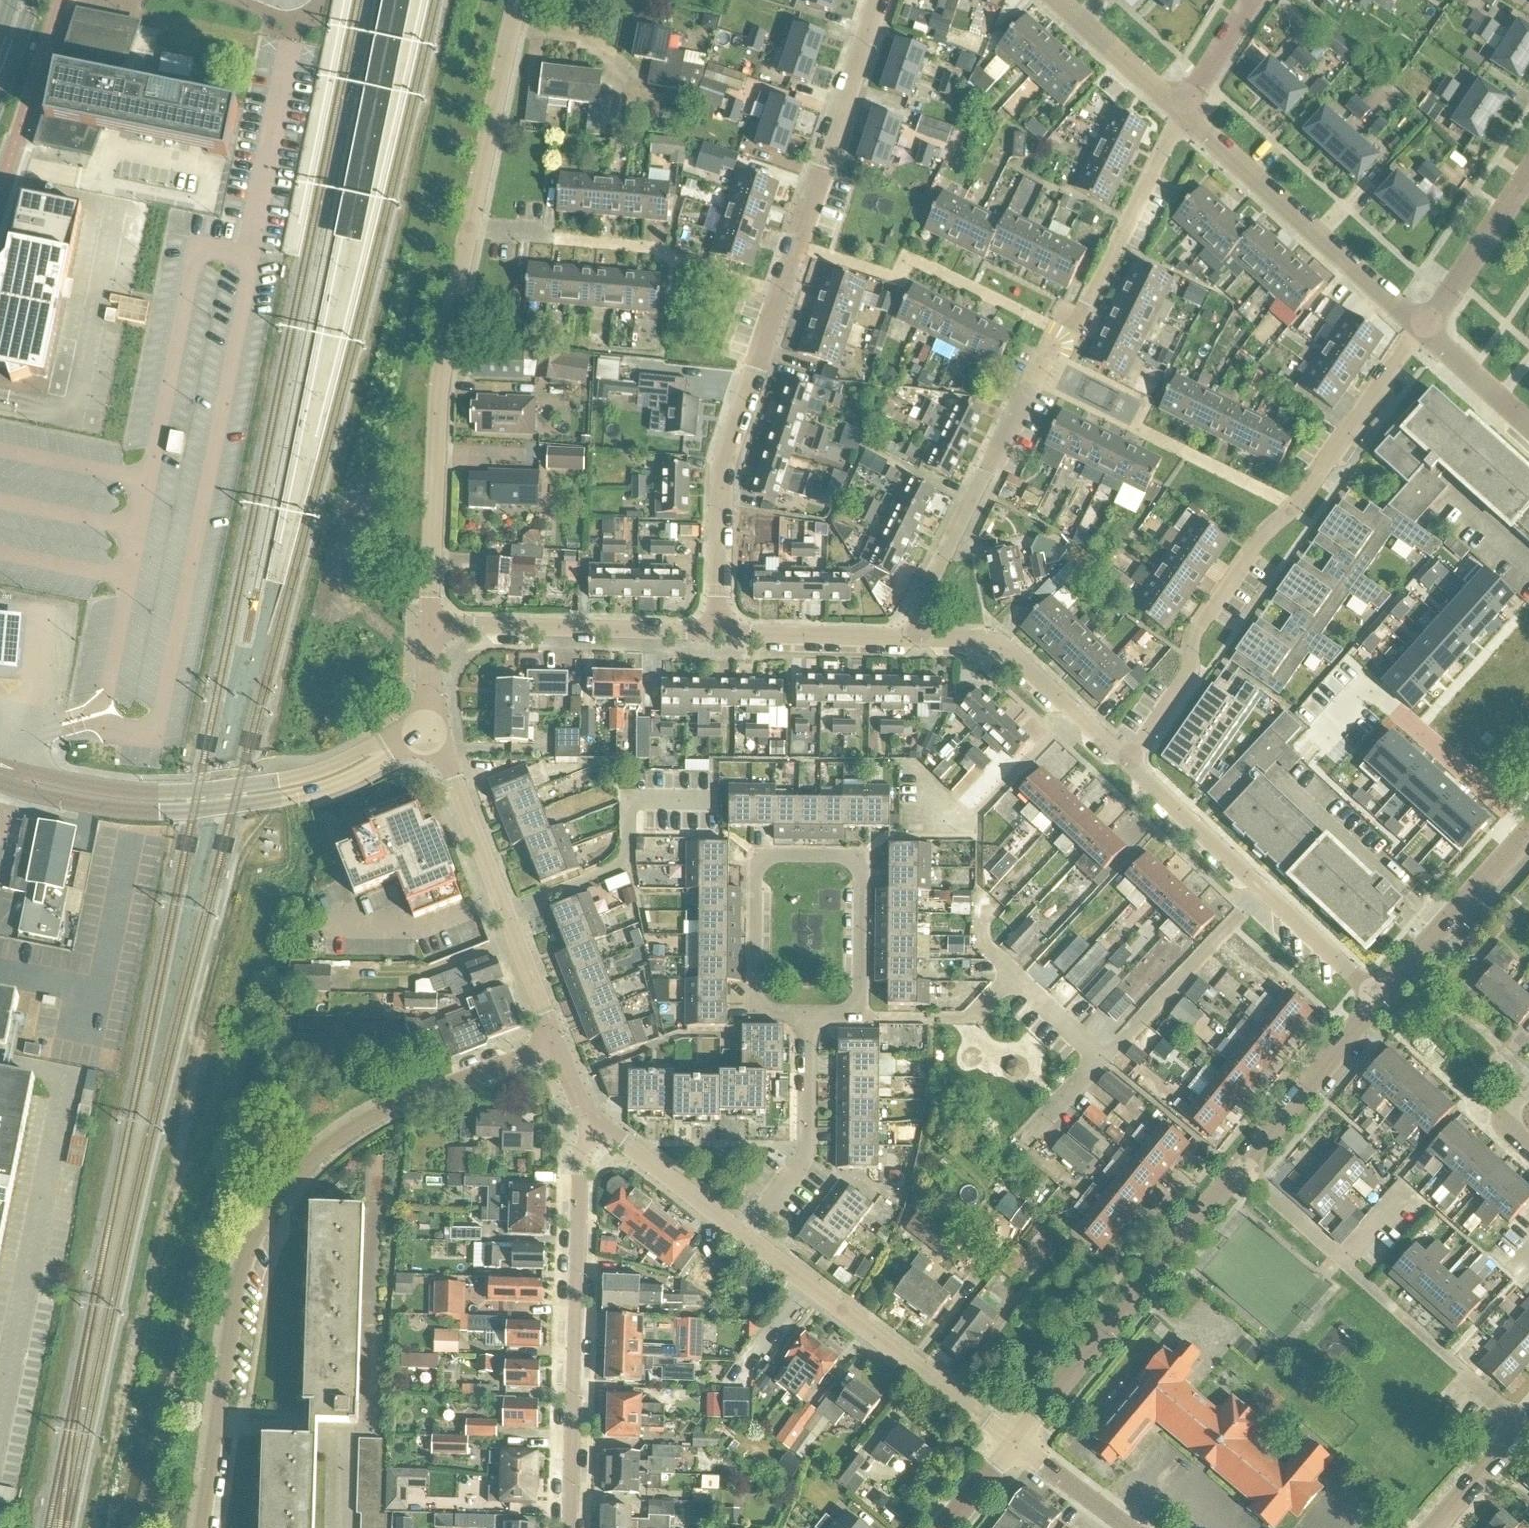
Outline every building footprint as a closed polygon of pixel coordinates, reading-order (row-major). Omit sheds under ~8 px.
[(337,241),(363,246),(413,0),(385,0),(337,241)] [(804,5),(831,14),(836,0),(806,0),(804,5)] [(945,13),(949,0),(940,0),(937,10),(945,13)] [(939,32),(948,36),(952,23),(951,23),(959,0),(949,0),(945,13),(943,20),(939,32)] [(1162,4),(1162,7),(1167,11),(1170,11),(1172,13),(1184,0),(1158,0),(1162,4)] [(1332,8),(1337,0),(1318,0),(1332,8)] [(1365,0),(1357,0),(1354,5),(1365,12),(1370,3),(1365,0)] [(1493,9),(1498,0),(1479,0),(1493,9)] [(905,8),(902,19),(917,24),(921,13),(905,8)] [(1469,21),(1473,23),(1492,36),(1498,27),(1474,12),(1469,21)] [(929,29),(939,32),(943,20),(933,17),(929,29)] [(999,50),(996,53),(996,58),(1004,65),(1010,70),(1015,64),(1044,32),(1027,17),(998,49),(999,50)] [(646,27),(656,29),(658,20),(648,18),(646,27)] [(1492,36),(1473,23),(1467,32),(1487,45),(1492,36)] [(228,158),(239,107),(121,83),(138,37),(72,24),(34,146),(93,158),(102,133),(228,158)] [(1502,42),(1528,59),(1528,31),(1519,24),(1512,35),(1508,33),(1502,42)] [(791,37),(786,51),(816,61),(824,37),(796,28),(793,37),(791,37)] [(686,55),(668,51),(671,35),(641,29),(635,59),(653,62),(648,86),(697,95),(706,69),(684,65),(686,55)] [(754,30),(751,39),(763,43),(766,34),(754,30)] [(1044,32),(1015,64),(1031,79),(1060,47),(1044,32)] [(1358,53),(1332,32),(1321,45),(1348,66),(1358,53)] [(763,43),(751,39),(747,49),(760,53),(763,43)] [(1502,42),(1497,51),(1500,54),(1493,65),(1518,81),(1520,78),(1523,77),(1526,73),(1525,70),(1528,64),(1528,59),(1502,42)] [(898,43),(890,67),(920,77),(923,68),(921,67),(926,52),(898,43)] [(1060,47),(1031,79),(1047,94),(1076,61),(1060,47)] [(1291,59),(1299,66),(1308,56),(1301,49),(1291,59)] [(816,61),(786,51),(783,60),(786,60),(781,76),(808,85),(816,61)] [(163,54),(160,73),(190,79),(194,60),(163,54)] [(962,54),(956,69),(970,75),(976,60),(962,54)] [(1308,56),(1299,66),(1306,73),(1316,62),(1308,56)] [(1076,61),(1047,94),(1064,109),(1093,77),(1076,61)] [(1260,93),(1268,100),(1291,75),(1283,67),(1280,70),(1270,62),(1250,84),(1253,86),(1253,89),(1257,93),(1260,93)] [(697,102),(722,110),(734,74),(709,65),(697,102)] [(920,77),(890,67),(882,91),(910,100),(915,84),(917,85),(920,77)] [(549,101),(570,103),(573,72),(544,69),(541,90),(530,89),(526,124),(546,126),(549,101)] [(984,98),(996,85),(978,69),(970,85),(984,98)] [(573,72),(570,103),(590,106),(587,135),(601,137),(603,119),(622,121),(624,100),(600,97),(603,76),(573,72)] [(946,75),(943,84),(955,88),(959,79),(946,75)] [(1291,75),(1268,100),(1276,107),(1276,110),(1280,114),(1283,114),(1286,116),(1306,94),(1296,85),(1299,82),(1291,75)] [(1447,79),(1442,88),(1453,95),(1459,87),(1447,79)] [(955,88),(943,84),(940,94),(952,98),(955,88)] [(1469,93),(1463,102),(1492,121),(1498,112),(1500,111),(1504,107),(1503,104),(1505,101),(1480,84),(1473,95),(1469,93)] [(1453,95),(1442,88),(1436,96),(1448,104),(1453,95)] [(753,119),(763,122),(793,132),(801,108),(761,95),(753,119)] [(1346,108),(1354,115),(1363,105),(1355,98),(1346,108)] [(731,101),(727,110),(740,114),(743,105),(731,101)] [(1492,121),(1463,102),(1457,111),(1461,113),(1453,124),(1478,141),(1480,138),(1483,137),(1486,133),(1486,130),(1492,121)] [(1363,105),(1354,115),(1361,122),(1371,112),(1363,105)] [(740,114),(727,110),(724,120),(736,124),(740,114)] [(1115,110),(1105,131),(1139,147),(1149,127),(1115,110)] [(1314,142),(1322,149),(1345,124),(1337,117),(1335,120),(1325,111),(1305,133),(1307,136),(1307,139),(1312,142),(1314,142)] [(875,114),(867,138),(897,148),(899,139),(897,138),(902,123),(875,114)] [(916,135),(947,146),(954,129),(923,117),(916,135)] [(1025,130),(1040,143),(1048,133),(1033,120),(1025,130)] [(1371,131),(1379,138),(1388,128),(1380,121),(1371,131)] [(793,132),(763,122),(760,130),(762,131),(757,147),(785,156),(793,132)] [(1338,163),(1340,165),(1360,143),(1360,142),(1351,135),(1353,132),(1345,124),(1322,149),(1330,157),(1331,160),(1335,163),(1338,163)] [(1105,131),(1095,150),(1129,167),(1139,147),(1105,131)] [(1012,161),(1024,162),(1026,137),(1014,135),(1012,161)] [(897,148),(867,138),(859,162),(886,171),(891,155),(894,156),(897,148)] [(1360,143),(1340,165),(1348,172),(1348,175),(1352,179),(1355,179),(1358,181),(1378,159),(1368,150),(1371,147),(1362,139),(1360,142),(1360,143)] [(663,153),(681,154),(681,141),(664,140),(663,153)] [(1396,156),(1404,147),(1397,140),(1389,149),(1396,156)] [(704,145),(698,161),(722,169),(734,173),(739,156),(704,145)] [(923,146),(920,155),(932,159),(935,150),(923,146)] [(1095,150),(1085,170),(1119,187),(1129,167),(1095,150)] [(932,159),(920,155),(916,165),(929,169),(932,159)] [(1425,181),(1435,170),(1427,163),(1418,174),(1425,181)] [(1119,187),(1085,170),(1075,190),(1109,207),(1119,187)] [(1415,192),(1394,215),(1402,222),(1403,225),(1407,229),(1410,228),(1412,231),(1433,209),(1423,200),(1425,197),(1425,196),(1443,177),(1435,170),(1425,181),(1415,192)] [(738,171),(731,192),(772,206),(779,185),(738,171)] [(557,213),(580,215),(583,177),(561,175),(557,213)] [(1415,192),(1404,183),(1397,176),(1377,199),(1379,201),(1380,204),(1384,208),(1386,207),(1394,215),(1415,192)] [(580,215),(602,217),(605,179),(583,177),(580,215)] [(602,217),(624,219),(627,181),(605,179),(602,217)] [(624,219),(646,221),(649,183),(627,181),(624,219)] [(649,183),(646,221),(668,223),(671,185),(649,183)] [(1202,188),(1173,220),(1190,236),(1219,204),(1202,188)] [(731,192),(724,213),(765,227),(772,206),(731,192)] [(925,231),(945,242),(965,203),(944,193),(925,231)] [(22,196),(9,261),(0,271),(0,286),(4,289),(0,306),(0,371),(9,373),(12,384),(32,377),(47,380),(82,208),(22,196)] [(1065,198),(1060,207),(1070,213),(1075,203),(1065,198)] [(945,242),(965,251),(984,212),(965,203),(945,242)] [(1219,204),(1190,236),(1206,250),(1235,218),(1219,204)] [(985,261),(989,252),(988,252),(1003,222),(984,212),(965,251),(985,261)] [(1087,212),(1082,220),(1093,225),(1097,217),(1087,212)] [(724,213),(717,235),(758,248),(765,227),(724,213)] [(989,252),(1008,262),(1027,223),(1007,213),(1003,222),(988,252),(989,252)] [(1235,218),(1206,250),(1223,265),(1230,258),(1229,257),(1251,232),(1235,218)] [(1008,262),(1027,271),(1046,232),(1027,223),(1008,262)] [(1251,232),(1229,257),(1230,258),(1245,272),(1274,239),(1258,225),(1251,232)] [(1027,271),(1047,281),(1066,242),(1046,232),(1027,271)] [(758,248),(717,235),(710,256),(751,269),(758,248)] [(1274,239),(1245,272),(1261,286),(1290,254),(1274,239)] [(1066,242),(1047,281),(1068,291),(1087,252),(1066,242)] [(1290,254),(1261,286),(1277,300),(1306,268),(1290,254)] [(1223,265),(1208,281),(1218,290),(1233,274),(1239,279),(1245,272),(1230,258),(1223,265)] [(1136,262),(1126,282),(1164,301),(1174,281),(1136,262)] [(1194,264),(1188,272),(1197,280),(1203,272),(1194,264)] [(526,303),(548,305),(552,267),(529,265),(526,303)] [(548,305),(570,307),(574,269),(552,267),(548,305)] [(1306,268),(1277,300),(1295,316),(1324,284),(1306,268)] [(570,307),(592,309),(595,271),(574,269),(570,307)] [(826,270),(819,292),(860,305),(867,284),(826,270)] [(592,309),(614,311),(617,273),(595,271),(592,309)] [(614,311),(636,313),(639,275),(617,273),(614,311)] [(639,275),(636,313),(658,315),(662,277),(639,275)] [(1126,282),(1116,302),(1155,321),(1164,301),(1126,282)] [(897,321),(917,331),(934,296),(914,286),(897,321)] [(819,292),(812,313),(853,326),(860,305),(819,292)] [(876,311),(888,315),(894,298),(882,294),(876,311)] [(117,320),(146,326),(150,304),(112,296),(110,304),(120,306),(117,320)] [(917,331),(937,340),(954,306),(934,296),(917,331)] [(1116,302),(1106,322),(1145,341),(1155,321),(1116,302)] [(937,340),(957,350),(974,316),(954,306),(937,340)] [(108,311),(105,323),(115,325),(118,313),(108,311)] [(812,313),(805,334),(846,347),(853,326),(812,313)] [(1349,313),(1336,332),(1371,356),(1384,338),(1349,313)] [(957,350),(976,360),(993,326),(974,316),(957,350)] [(1106,322),(1097,341),(1135,360),(1145,341),(1106,322)] [(993,326),(976,360),(996,370),(1013,336),(993,326)] [(868,354),(881,358),(888,337),(875,332),(868,354)] [(1336,332),(1323,350),(1359,375),(1371,356),(1336,332)] [(846,347),(805,334),(798,355),(839,368),(846,347)] [(532,335),(531,345),(542,346),(543,336),(532,335)] [(1135,360),(1097,341),(1087,362),(1125,381),(1135,360)] [(1323,350),(1310,368),(1346,393),(1359,375),(1323,350)] [(1167,369),(1174,356),(1164,351),(1157,364),(1167,369)] [(476,377),(536,379),(538,364),(534,364),(535,354),(477,352),(476,377)] [(538,382),(558,385),(562,361),(542,358),(538,382)] [(599,362),(597,381),(618,383),(620,364),(601,362),(599,362)] [(919,377),(922,369),(914,366),(911,374),(919,377)] [(825,367),(822,378),(835,383),(839,372),(825,367)] [(1346,393),(1310,368),(1298,386),(1333,411),(1346,393)] [(891,387),(897,374),(887,369),(881,382),(891,387)] [(1244,389),(1255,394),(1264,376),(1253,371),(1244,389)] [(686,400),(688,381),(641,376),(639,387),(619,385),(600,383),(598,401),(609,402),(610,394),(638,397),(650,398),(649,411),(653,411),(650,433),(667,435),(667,436),(695,439),(699,401),(686,400)] [(1159,411),(1179,421),(1196,386),(1176,377),(1159,411)] [(790,381),(782,404),(807,412),(811,400),(817,402),(820,391),(790,381)] [(1179,421),(1199,430),(1216,396),(1196,386),(1179,421)] [(1389,507),(1415,526),(1448,489),(1439,480),(1451,467),(1528,538),(1528,470),(1527,468),(1525,470),(1514,460),(1516,458),(1505,448),(1503,450),(1492,440),(1494,438),(1482,428),(1481,430),(1479,428),(1476,431),(1433,392),(1421,406),(1418,404),(1384,441),(1387,443),(1374,457),(1407,487),(1389,507)] [(830,395),(827,406),(840,409),(843,399),(830,395)] [(1199,430),(1219,440),(1236,406),(1216,396),(1199,430)] [(473,425),(477,425),(476,434),(534,436),(536,399),(478,397),(478,405),(474,405),(473,425)] [(933,417),(944,422),(972,437),(983,414),(960,403),(954,415),(927,402),(922,412),(933,417)] [(782,404),(775,427),(805,437),(808,427),(809,427),(809,426),(803,424),(807,412),(782,404)] [(1219,440),(1239,450),(1256,416),(1236,406),(1219,440)] [(1065,456),(1066,456),(1082,422),(1062,412),(1045,446),(1056,452),(1065,456)] [(1239,450),(1258,460),(1275,425),(1256,416),(1239,450)] [(944,436),(939,447),(961,458),(972,437),(944,422),(939,433),(944,436)] [(1066,456),(1085,466),(1102,432),(1082,422),(1066,456)] [(1275,425),(1258,460),(1279,470),(1295,435),(1275,425)] [(858,454),(865,433),(846,426),(839,447),(858,454)] [(775,427),(767,450),(792,458),(796,446),(802,448),(805,437),(775,427)] [(819,431),(819,430),(809,427),(808,427),(805,437),(816,441),(819,431)] [(819,431),(816,441),(828,445),(832,434),(819,430),(819,431)] [(1085,466),(1105,476),(1122,441),(1102,432),(1085,466)] [(167,454),(180,457),(184,436),(171,434),(167,454)] [(816,441),(812,451),(825,455),(828,445),(816,441)] [(1105,476),(1125,486),(1142,451),(1122,441),(1105,476)] [(899,456),(912,462),(918,450),(906,444),(899,456)] [(961,458),(939,447),(933,458),(927,455),(922,465),(921,466),(951,480),(961,458)] [(547,471),(584,472),(585,451),(548,450),(547,471)] [(767,450),(760,473),(790,483),(800,486),(813,490),(817,479),(794,472),(788,470),(792,458),(767,450)] [(1142,451),(1125,486),(1145,495),(1149,487),(1162,461),(1142,451)] [(1057,472),(1065,456),(1056,452),(1048,468),(1057,472)] [(865,454),(859,467),(870,472),(877,459),(865,454)] [(657,480),(657,492),(689,493),(690,467),(664,466),(663,480),(657,480)] [(936,492),(886,467),(881,478),(902,488),(896,499),(925,514),(936,492)] [(540,471),(534,471),(490,469),(490,476),(471,476),(469,510),(495,511),(495,507),(539,509),(540,471)] [(760,473),(752,496),(777,504),(781,491),(787,493),(797,497),(800,486),(790,483),(760,473)] [(633,480),(633,491),(646,492),(646,480),(633,480)] [(800,486),(797,497),(810,501),(813,490),(800,486)] [(1145,495),(1143,500),(1152,505),(1161,492),(1149,487),(1145,495)] [(1044,495),(1029,488),(1022,501),(1038,509),(1044,495)] [(646,492),(633,491),(632,503),(646,503),(646,492)] [(689,493),(657,492),(657,515),(688,516),(689,493)] [(890,511),(885,521),(914,535),(925,514),(896,499),(896,500),(901,502),(896,514),(890,511)] [(868,500),(863,510),(876,516),(881,506),(868,500)] [(1313,545),(1333,559),(1334,558),(1362,578),(1363,578),(1391,537),(1413,553),(1415,549),(1430,559),(1442,545),(1415,526),(1389,507),(1383,514),(1371,505),(1363,516),(1343,502),(1313,545)] [(763,504),(761,511),(773,513),(775,508),(763,504)] [(876,516),(863,510),(858,520),(871,527),(876,516)] [(1194,517),(1181,536),(1217,560),(1229,542),(1194,517)] [(886,534),(881,545),(880,545),(904,557),(914,535),(885,521),(880,531),(886,534)] [(755,525),(754,547),(777,547),(778,526),(755,525)] [(677,541),(677,527),(666,526),(665,541),(677,541)] [(1159,547),(1168,554),(1204,579),(1217,560),(1181,536),(1172,529),(1159,547)] [(1451,538),(1445,544),(1454,552),(1459,546),(1451,538)] [(1043,557),(1045,568),(1058,564),(1065,555),(1067,552),(1038,539),(1032,552),(1033,559),(1043,557)] [(864,564),(858,568),(864,578),(873,573),(875,570),(893,579),(904,557),(880,545),(881,545),(871,540),(866,552),(869,554),(864,564)] [(603,556),(614,557),(615,543),(603,543),(603,556)] [(615,543),(614,557),(626,557),(627,543),(615,543)] [(651,557),(662,557),(662,544),(651,544),(651,557)] [(662,544),(662,557),(675,557),(675,544),(662,544)] [(792,546),(792,560),(803,560),(804,546),(792,546)] [(804,546),(803,560),(815,560),(815,546),(804,546)] [(509,599),(523,600),(525,578),(534,578),(535,562),(543,562),(544,550),(513,548),(512,563),(490,562),(489,568),(484,568),(483,590),(488,590),(488,594),(509,595),(509,599)] [(985,555),(991,579),(1022,573),(1020,562),(1014,563),(1011,550),(985,555)] [(565,554),(565,564),(575,564),(576,555),(565,554)] [(1168,554),(1156,572),(1191,597),(1204,579),(1168,554)] [(1031,559),(1033,570),(1045,568),(1043,557),(1033,559),(1031,559)] [(1272,604),(1292,618),(1292,617),(1321,637),(1350,597),(1368,609),(1370,606),(1379,612),(1391,597),(1363,578),(1362,578),(1334,558),(1333,559),(1322,575),(1302,561),(1272,604)] [(1052,582),(1060,590),(1077,572),(1069,565),(1052,582)] [(590,573),(589,598),(614,599),(614,567),(603,567),(590,567),(590,573)] [(614,567),(614,599),(638,599),(638,574),(626,574),(626,567),(614,567)] [(638,574),(638,599),(662,600),(662,568),(651,568),(651,574),(638,574)] [(662,568),(662,600),(686,600),(687,574),(674,574),(674,568),(662,568)] [(827,577),(826,603),(851,603),(851,583),(854,583),(864,578),(858,568),(852,571),(840,571),(840,577),(827,577)] [(1045,568),(1033,570),(1036,581),(1047,579),(1045,568)] [(754,602),(779,602),(779,576),(766,576),(766,570),(755,569),(754,602)] [(779,602),(802,603),(803,570),(792,570),(792,576),(779,576),(779,602)] [(802,603),(826,603),(827,577),(814,577),(814,570),(803,570),(802,603)] [(1156,572),(1143,590),(1179,615),(1191,597),(1156,572)] [(1431,572),(1425,578),(1434,586),(1440,580),(1431,572)] [(1022,573),(991,579),(995,603),(1021,598),(1018,585),(1024,584),(1022,573)] [(1485,573),(1470,589),(1499,615),(1514,599),(1485,573)] [(1118,586),(1127,593),(1134,585),(1124,578),(1118,586)] [(1425,578),(1420,584),(1429,592),(1434,586),(1425,578)] [(1038,645),(1067,613),(1078,602),(1063,589),(1053,600),(1051,598),(1021,629),(1038,645)] [(1470,589),(1456,605),(1484,631),(1499,615),(1470,589)] [(1179,615),(1143,590),(1130,608),(1166,633),(1179,615)] [(1402,604),(1396,610),(1405,618),(1411,612),(1402,604)] [(1456,605),(1441,621),(1470,647),(1484,631),(1456,605)] [(1396,610),(1391,616),(1400,624),(1405,618),(1396,610)] [(1038,645),(1054,660),(1083,628),(1067,613),(1038,645)] [(15,669),(19,616),(0,615),(0,668),(15,669)] [(1292,617),(1292,618),(1280,635),(1260,620),(1230,663),(1279,697),(1308,656),(1321,664),(1323,661),(1331,666),(1343,652),(1321,637),(1292,617)] [(1441,621),(1427,637),(1455,663),(1470,647),(1441,621)] [(1054,660),(1070,675),(1099,644),(1083,628),(1054,660)] [(1373,636),(1367,642),(1376,650),(1382,644),(1373,636)] [(1427,637),(1412,653),(1441,679),(1455,663),(1427,637)] [(1367,642),(1362,648),(1371,656),(1376,650),(1367,642)] [(1070,675),(1085,690),(1115,659),(1099,644),(1070,675)] [(1412,653),(1398,669),(1426,695),(1441,679),(1412,653)] [(1115,659),(1085,690),(1102,706),(1132,674),(1115,659)] [(1139,686),(1147,677),(1137,668),(1132,674),(1129,677),(1139,686)] [(1398,669),(1383,686),(1411,712),(1426,695),(1398,669)] [(498,684),(497,714),(529,714),(530,697),(568,698),(568,674),(529,673),(528,685),(498,684)] [(593,701),(618,701),(618,675),(594,675),(593,701)] [(618,701),(617,711),(624,712),(626,709),(642,709),(643,676),(618,675),(618,701)] [(1162,761),(1197,785),(1259,695),(1234,677),(1228,686),(1219,680),(1162,761)] [(797,678),(797,711),(809,711),(809,704),(822,705),(822,679),(797,678)] [(822,679),(822,705),(834,705),(834,711),(845,711),(846,679),(822,679)] [(846,679),(845,711),(857,711),(857,705),(869,705),(870,679),(846,679)] [(870,679),(869,705),(882,705),(882,712),(893,712),(893,680),(870,679)] [(893,680),(893,712),(903,712),(904,706),(916,706),(917,680),(893,680)] [(917,680),(916,706),(929,706),(929,712),(941,713),(952,714),(954,702),(948,702),(942,701),(942,688),(942,680),(917,680)] [(687,708),(687,682),(662,682),(662,714),(662,718),(686,719),(687,715),(687,708)] [(687,682),(687,708),(687,715),(698,715),(698,726),(710,726),(711,715),(711,683),(687,682)] [(722,709),(735,709),(735,683),(711,683),(711,715),(722,715),(722,709)] [(747,716),(759,716),(759,684),(735,683),(735,709),(747,710),(747,716)] [(759,684),(759,716),(770,716),(770,710),(783,710),(783,684),(759,684)] [(573,689),(572,697),(580,697),(581,689),(573,689)] [(954,702),(952,714),(955,715),(964,723),(968,718),(978,727),(995,708),(977,691),(965,704),(954,702)] [(995,708),(978,727),(987,736),(982,740),(991,748),(1013,725),(995,708)] [(611,711),(611,723),(617,723),(617,720),(624,721),(624,712),(617,711),(611,711)] [(1232,830),(1244,841),(1245,839),(1256,849),(1254,851),(1265,861),(1267,859),(1278,869),(1276,871),(1287,882),(1289,880),(1300,890),(1298,892),(1309,902),(1311,900),(1321,910),(1320,912),(1331,923),(1332,921),(1365,952),(1378,938),(1380,941),(1403,916),(1397,910),(1403,904),(1375,877),(1366,887),(1256,783),(1254,785),(1246,778),(1257,768),(1265,775),(1289,749),(1286,746),(1302,729),(1285,713),(1207,796),(1227,814),(1224,818),(1234,828),(1232,830)] [(529,714),(497,714),(496,744),(528,744),(529,714)] [(582,740),(595,740),(595,716),(583,715),(582,740)] [(617,723),(611,723),(610,732),(623,732),(624,721),(617,720),(617,723)] [(637,761),(650,761),(650,720),(637,720),(637,761)] [(796,735),(808,735),(808,721),(796,721),(796,735)] [(833,735),(845,736),(845,723),(833,722),(833,735)] [(845,723),(845,736),(856,736),(856,723),(845,723)] [(881,737),(893,737),(893,723),(881,723),(881,737)] [(893,723),(893,737),(904,737),(904,723),(893,723)] [(661,738),(673,738),(674,725),(661,725),(661,738)] [(1013,725),(991,748),(991,749),(998,755),(999,756),(1003,751),(1013,760),(1031,741),(1013,725)] [(698,739),(709,739),(710,726),(698,726),(698,739)] [(710,726),(709,739),(721,739),(721,726),(710,726)] [(746,740),(758,740),(758,726),(746,726),(746,740)] [(758,726),(758,740),(769,740),(769,727),(758,726)] [(171,730),(171,744),(184,744),(184,731),(171,730)] [(556,759),(580,760),(581,732),(557,731),(556,759)] [(929,734),(925,742),(934,746),(938,738),(929,734)] [(1391,735),(1366,763),(1382,778),(1408,750),(1391,735)] [(956,739),(949,746),(954,751),(961,744),(956,739)] [(585,755),(600,756),(600,742),(585,741),(585,755)] [(785,757),(785,743),(771,743),(771,757),(785,757)] [(948,746),(940,754),(946,760),(954,751),(949,746),(948,746)] [(975,748),(966,758),(974,766),(984,756),(975,748)] [(1408,750),(1382,778),(1398,793),(1424,764),(1408,750)] [(984,756),(974,766),(977,768),(983,773),(986,769),(992,764),(991,763),(984,756)] [(687,760),(687,769),(710,768),(710,759),(687,760)] [(941,782),(952,769),(945,762),(933,775),(941,782)] [(1424,764),(1398,793),(1414,807),(1440,779),(1424,764)] [(488,783),(496,804),(535,789),(526,768),(488,783)] [(1020,815),(1026,821),(1059,786),(1042,770),(1020,793),(1032,804),(1020,815)] [(1440,779),(1414,807),(1430,822),(1456,793),(1440,779)] [(1043,814),(1054,824),(1076,801),(1059,786),(1026,821),(1032,826),(1043,814)] [(729,828),(752,829),(752,787),(730,787),(729,828)] [(752,829),(775,829),(776,800),(776,788),(752,787),(752,829)] [(843,788),(843,800),(844,800),(844,829),(867,830),(867,789),(843,788)] [(496,804),(505,826),(543,811),(535,789),(496,804)] [(890,789),(867,789),(867,830),(890,830),(890,789)] [(1360,791),(1352,800),(1358,805),(1366,796),(1360,791)] [(1456,793),(1430,822),(1446,836),(1472,808),(1456,793)] [(366,814),(372,831),(355,838),(357,844),(338,852),(355,896),(399,879),(415,920),(462,901),(452,874),(455,873),(436,825),(427,829),(413,795),(366,814)] [(1366,796),(1358,805),(1364,810),(1372,801),(1366,796)] [(775,841),(797,841),(798,800),(776,800),(775,829),(775,841)] [(797,841),(821,841),(822,800),(798,800),(797,841)] [(822,800),(821,841),(844,842),(844,829),(844,800),(843,800),(822,800)] [(1054,847),(1059,852),(1092,817),(1076,801),(1054,824),(1065,835),(1054,847)] [(1472,808),(1446,836),(1463,851),(1489,823),(1472,808)] [(505,826),(513,847),(563,827),(562,827),(551,831),(543,811),(505,826)] [(1076,845),(1087,855),(1109,832),(1092,817),(1059,852),(1065,857),(1076,845)] [(1392,820),(1384,829),(1390,834),(1398,825),(1392,820)] [(27,895),(19,934),(59,942),(69,890),(65,889),(69,868),(72,867),(73,863),(70,861),(76,831),(52,827),(52,826),(43,824),(43,825),(24,821),(19,850),(10,891),(27,895)] [(1398,825),(1390,834),(1396,839),(1404,830),(1398,825)] [(524,843),(533,864),(571,848),(563,827),(513,847),(524,843)] [(1104,871),(1126,848),(1109,832),(1087,855),(1076,867),(1087,877),(1093,883),(1104,871)] [(688,844),(688,867),(729,867),(729,845),(688,844)] [(889,846),(889,869),(930,869),(931,846),(889,846)] [(571,848),(533,864),(541,885),(580,870),(571,848)] [(1132,906),(1164,871),(1147,855),(1145,857),(1126,878),(1125,879),(1136,889),(1126,900),(1132,906)] [(1412,862),(1404,871),(1410,876),(1418,867),(1412,862)] [(1008,874),(998,865),(990,874),(999,883),(1008,874)] [(688,891),(700,891),(729,891),(729,890),(729,867),(688,867),(688,891)] [(1418,867),(1410,876),(1416,882),(1424,873),(1418,867)] [(889,869),(889,891),(889,892),(918,892),(918,893),(930,893),(930,869),(889,869)] [(1149,899),(1160,910),(1181,886),(1164,871),(1132,906),(1137,911),(1149,899)] [(628,874),(605,883),(610,894),(633,885),(628,874)] [(1159,931),(1165,937),(1198,902),(1181,886),(1160,910),(1170,919),(1159,931)] [(638,903),(634,889),(622,892),(626,907),(638,903)] [(700,891),(699,913),(741,913),(741,890),(729,890),(729,891),(700,891)] [(877,891),(877,914),(918,915),(918,893),(918,892),(889,892),(889,891),(877,891)] [(935,903),(946,903),(946,893),(935,893),(935,903)] [(969,907),(970,893),(953,893),(953,894),(947,894),(947,901),(953,901),(953,906),(969,907)] [(551,910),(559,931),(597,916),(589,895),(551,910)] [(1515,913),(1525,902),(1517,896),(1508,906),(1515,913)] [(1198,902),(1165,937),(1171,942),(1182,930),(1193,941),(1215,918),(1198,902)] [(641,924),(637,909),(615,917),(621,932),(641,924)] [(699,913),(699,936),(741,937),(741,913),(699,913)] [(1500,922),(1510,930),(1518,921),(1508,913),(1500,922)] [(877,914),(877,938),(918,938),(918,915),(877,914)] [(556,956),(557,957),(606,938),(597,916),(559,931),(567,952),(556,956)] [(1017,957),(1041,931),(1028,920),(1005,945),(1017,957)] [(699,936),(699,959),(740,960),(741,937),(699,936)] [(557,957),(565,979),(603,964),(595,943),(606,938),(557,957)] [(877,938),(877,961),(917,961),(918,938),(877,938)] [(1079,938),(1054,965),(1064,975),(1089,948),(1079,938)] [(964,955),(965,939),(948,939),(948,955),(964,955)] [(662,958),(662,945),(651,945),(651,958),(662,958)] [(1476,990),(1497,1009),(1516,987),(1502,976),(1514,962),(1498,947),(1484,963),(1492,971),(1476,990)] [(1119,972),(1132,957),(1122,948),(1109,963),(1119,972)] [(1217,981),(1237,1000),(1262,973),(1241,954),(1217,981)] [(1087,956),(1065,980),(1076,991),(1098,967),(1087,956)] [(663,974),(663,958),(662,958),(651,958),(648,958),(651,974),(663,974)] [(699,959),(699,981),(699,982),(728,982),(728,983),(740,983),(740,960),(699,959)] [(461,984),(461,983),(471,979),(475,990),(504,979),(497,960),(489,963),(488,961),(431,981),(436,993),(461,984)] [(876,984),(888,984),(888,983),(917,984),(917,983),(917,961),(877,961),(876,984)] [(565,979),(573,999),(611,984),(603,964),(565,979)] [(331,969),(295,969),(295,993),(331,993),(331,969)] [(1085,999),(1096,1010),(1122,983),(1110,973),(1085,999)] [(1205,1005),(1215,985),(1197,976),(1187,995),(1205,1005)] [(687,981),(687,1005),(728,1005),(728,983),(728,982),(699,982),(699,981),(687,981)] [(888,983),(888,984),(888,1007),(929,1007),(929,983),(917,983),(917,984),(888,983)] [(573,999),(581,1020),(620,1005),(611,984),(573,999)] [(1497,1009),(1519,1027),(1528,1016),(1528,999),(1516,987),(1497,1009)] [(436,1019),(434,1019),(441,1036),(516,1008),(508,988),(474,1001),(477,1012),(466,1016),(466,1014),(447,1021),(438,1025),(436,1019)] [(658,991),(659,1004),(669,1004),(669,991),(658,991)] [(1101,1009),(1116,1023),(1133,1005),(1118,991),(1101,1009)] [(1265,995),(1260,1001),(1297,1031),(1312,1013),(1288,993),(1278,1005),(1265,995)] [(9,1052),(20,998),(0,994),(0,1050),(9,1052)] [(405,1010),(437,1010),(437,996),(405,995),(405,1010)] [(1268,1017),(1258,1029),(1283,1049),(1297,1031),(1260,1001),(1255,1007),(1268,1017)] [(1172,1017),(1190,1033),(1203,1017),(1185,1002),(1172,1017)] [(590,1042),(601,1038),(601,1037),(628,1027),(628,1026),(620,1005),(581,1020),(590,1042)] [(728,1005),(687,1005),(687,1028),(728,1028),(728,1005)] [(441,1036),(434,1019),(422,1024),(421,1021),(406,1020),(414,1044),(429,1042),(434,1057),(448,1052),(451,1060),(487,1046),(489,1041),(524,1028),(516,1008),(441,1036)] [(315,1031),(316,1018),(299,1018),(299,1031),(315,1031)] [(653,1018),(647,1020),(650,1028),(656,1026),(653,1018)] [(601,1038),(610,1059),(648,1044),(639,1022),(628,1026),(628,1027),(601,1037),(601,1038)] [(743,1028),(743,1074),(743,1075),(767,1075),(784,1075),(784,1058),(791,1058),(791,1046),(784,1046),(784,1029),(743,1028)] [(1236,1030),(1231,1036),(1269,1066),(1283,1049),(1258,1029),(1249,1040),(1236,1030)] [(839,1032),(839,1055),(880,1055),(880,1032),(839,1032)] [(915,1054),(928,1054),(928,1033),(915,1033),(915,1054)] [(1239,1052),(1230,1064),(1254,1084),(1269,1066),(1231,1036),(1226,1042),(1239,1052)] [(1163,1041),(1153,1053),(1164,1062),(1174,1050),(1163,1041)] [(25,1055),(40,1058),(42,1048),(27,1045),(25,1055)] [(1126,1057),(1139,1069),(1149,1058),(1135,1046),(1126,1057)] [(1360,1100),(1367,1107),(1405,1064),(1388,1049),(1362,1079),(1371,1088),(1360,1100)] [(1207,1065),(1211,1060),(1203,1054),(1194,1064),(1203,1071),(1207,1065)] [(839,1055),(838,1078),(880,1078),(880,1055),(839,1055)] [(658,1115),(674,1115),(675,1115),(675,1080),(676,1080),(676,1074),(629,1073),(625,1063),(599,1073),(609,1099),(629,1099),(629,1114),(646,1114),(646,1121),(658,1121),(658,1115)] [(1230,1064),(1220,1076),(1210,1067),(1207,1065),(1203,1071),(1202,1071),(1240,1102),(1254,1084),(1230,1064)] [(1386,1100),(1395,1108),(1421,1079),(1405,1064),(1367,1107),(1374,1113),(1386,1100)] [(928,1079),(928,1068),(919,1067),(918,1079),(928,1079)] [(1210,1088),(1201,1099),(1225,1119),(1240,1102),(1202,1071),(1197,1077),(1210,1088)] [(35,1079),(0,1072),(0,1255),(35,1079)] [(720,1074),(720,1080),(721,1080),(720,1115),(721,1115),(737,1115),(737,1122),(749,1122),(749,1115),(766,1115),(767,1075),(743,1075),(743,1074),(720,1074)] [(1098,1086),(1125,1109),(1135,1097),(1108,1074),(1098,1086)] [(838,1078),(838,1101),(879,1101),(880,1078),(838,1078)] [(911,1079),(906,1102),(922,1102),(928,1079),(918,1079),(911,1079)] [(1394,1129),(1400,1135),(1438,1093),(1421,1079),(1395,1108),(1405,1117),(1394,1129)] [(675,1115),(674,1115),(674,1121),(692,1121),(692,1128),(703,1128),(703,1121),(721,1122),(721,1115),(720,1115),(721,1080),(720,1080),(676,1080),(675,1080),(675,1115)] [(1438,1093),(1400,1135),(1407,1141),(1418,1129),(1428,1138),(1454,1108),(1438,1093)] [(1225,1119),(1201,1099),(1191,1111),(1179,1100),(1173,1107),(1186,1117),(1210,1137),(1225,1119)] [(838,1101),(838,1124),(879,1125),(879,1101),(838,1101)] [(1083,1117),(1099,1130),(1108,1119),(1092,1106),(1083,1117)] [(1360,1129),(1370,1137),(1384,1121),(1374,1113),(1371,1110),(1357,1126),(1360,1129)] [(504,1153),(533,1154),(534,1127),(522,1127),(523,1115),(479,1113),(478,1141),(504,1142),(504,1153)] [(1434,1158),(1444,1167),(1471,1137),(1454,1122),(1416,1165),(1423,1171),(1434,1158)] [(838,1124),(838,1147),(879,1148),(879,1125),(838,1124)] [(1100,1141),(1078,1124),(1068,1136),(1090,1154),(1100,1141)] [(1142,1127),(1137,1133),(1174,1163),(1189,1145),(1164,1125),(1155,1137),(1142,1127)] [(83,1162),(88,1128),(74,1127),(69,1160),(83,1162)] [(1111,1128),(1105,1135),(1118,1146),(1124,1138),(1111,1128)] [(1341,1141),(1358,1157),(1367,1147),(1351,1131),(1341,1141)] [(1145,1149),(1135,1161),(1160,1181),(1174,1163),(1137,1133),(1132,1139),(1145,1149)] [(1441,1187),(1449,1194),(1487,1151),(1471,1137),(1444,1167),(1452,1174),(1441,1187)] [(1065,1138),(1053,1152),(1078,1172),(1090,1158),(1065,1138)] [(1323,1162),(1352,1189),(1365,1200),(1379,1184),(1337,1146),(1323,1162)] [(879,1148),(838,1147),(838,1170),(879,1170),(879,1148)] [(448,1175),(460,1175),(472,1176),(473,1151),(449,1150),(448,1175)] [(1466,1187),(1476,1196),(1503,1165),(1487,1151),(1449,1194),(1455,1200),(1456,1198),(1466,1187)] [(1113,1162),(1108,1168),(1146,1198),(1160,1181),(1135,1161),(1126,1172),(1113,1162)] [(1323,1162),(1308,1178),(1351,1216),(1357,1209),(1345,1198),(1352,1189),(1323,1162)] [(1473,1216),(1481,1223),(1519,1179),(1503,1165),(1476,1196),(1485,1203),(1473,1216)] [(1116,1184),(1106,1196),(1131,1216),(1146,1198),(1108,1168),(1103,1174),(1116,1184)] [(891,1173),(891,1182),(900,1182),(900,1174),(891,1173)] [(466,1189),(497,1189),(498,1178),(466,1177),(466,1189)] [(1351,1216),(1308,1178),(1293,1195),(1323,1221),(1331,1212),(1344,1223),(1351,1216)] [(670,1268),(672,1266),(682,1274),(696,1254),(687,1247),(694,1238),(619,1179),(619,1180),(613,1182),(609,1187),(608,1193),(608,1194),(615,1199),(606,1211),(624,1225),(620,1229),(670,1268)] [(1481,1223),(1488,1229),(1499,1216),(1509,1224),(1528,1201),(1528,1188),(1519,1179),(1481,1223)] [(841,1182),(827,1200),(860,1225),(874,1207),(841,1182)] [(489,1197),(488,1210),(545,1212),(546,1201),(548,1199),(548,1193),(546,1191),(546,1187),(524,1187),(520,1185),(515,1186),(512,1186),(512,1198),(489,1197)] [(1092,1187),(1079,1203),(1117,1234),(1131,1216),(1106,1196),(1105,1198),(1092,1187)] [(1439,1205),(1438,1206),(1446,1213),(1458,1200),(1456,1198),(1455,1200),(1449,1194),(1439,1205)] [(827,1200),(813,1219),(846,1244),(860,1225),(827,1200)] [(1117,1234),(1079,1203),(1074,1209),(1087,1220),(1077,1232),(1102,1252),(1117,1234)] [(1012,1223),(1011,1224),(1022,1232),(1038,1212),(1027,1204),(1024,1207),(1012,1223)] [(312,1406),(311,1439),(312,1439),(318,1439),(318,1423),(351,1424),(353,1424),(360,1209),(316,1207),(310,1406),(312,1406)] [(545,1212),(488,1210),(483,1210),(482,1223),(511,1224),(511,1235),(514,1235),(518,1237),(522,1235),(545,1236),(545,1233),(547,1231),(547,1224),(545,1222),(545,1212)] [(906,1231),(941,1258),(956,1238),(920,1211),(906,1231)] [(1470,1235),(1481,1223),(1473,1216),(1463,1228),(1470,1235)] [(846,1244),(813,1219),(799,1237),(832,1262),(846,1244)] [(451,1241),(482,1242),(482,1229),(451,1229),(451,1241)] [(882,1229),(877,1236),(887,1243),(892,1236),(882,1229)] [(1388,1276),(1405,1291),(1443,1250),(1435,1243),(1424,1255),(1415,1247),(1388,1276)] [(514,1263),(514,1270),(516,1270),(520,1272),(525,1270),(544,1271),(544,1268),(546,1268),(546,1259),(544,1259),(544,1246),(514,1246),(514,1250),(501,1250),(487,1249),(486,1269),(500,1270),(500,1263),(514,1263)] [(1405,1291),(1421,1306),(1447,1276),(1439,1269),(1450,1256),(1443,1250),(1405,1291)] [(913,1271),(896,1294),(932,1322),(950,1300),(953,1302),(966,1286),(923,1253),(910,1269),(913,1271)] [(855,1277),(864,1282),(874,1265),(865,1260),(855,1277)] [(1421,1306),(1437,1320),(1475,1278),(1468,1272),(1456,1284),(1447,1276),(1421,1306)] [(605,1275),(604,1294),(663,1296),(663,1286),(640,1285),(640,1276),(605,1275)] [(413,1296),(413,1277),(397,1276),(397,1295),(413,1296)] [(1475,1278),(1437,1320),(1453,1335),(1480,1306),(1471,1297),(1482,1285),(1475,1278)] [(543,1281),(486,1279),(486,1300),(509,1301),(509,1303),(513,1303),(516,1305),(519,1303),(542,1304),(543,1300),(545,1298),(545,1293),(543,1291),(543,1281)] [(682,1280),(681,1298),(684,1298),(689,1298),(689,1297),(706,1298),(682,1280)] [(436,1316),(462,1317),(463,1286),(436,1286),(436,1316)] [(663,1296),(604,1294),(604,1314),(639,1315),(639,1306),(657,1306),(662,1312),(683,1312),(684,1298),(681,1298),(663,1297),(663,1296)] [(977,1298),(960,1321),(962,1323),(943,1347),(962,1361),(971,1349),(975,1351),(984,1339),(983,1338),(1000,1315),(977,1298)] [(1516,1325),(1528,1336),(1528,1300),(1521,1309),(1526,1314),(1516,1325)] [(519,1323),(519,1319),(469,1317),(468,1333),(508,1335),(507,1348),(511,1348),(510,1350),(519,1351),(519,1348),(541,1349),(541,1346),(543,1346),(544,1336),(541,1336),(542,1324),(519,1323)] [(609,1318),(607,1357),(677,1360),(677,1361),(702,1362),(703,1322),(676,1321),(676,1320),(609,1318)] [(1155,1319),(1147,1328),(1154,1333),(1161,1325),(1155,1319)] [(1497,1345),(1525,1370),(1528,1365),(1528,1336),(1516,1325),(1511,1320),(1503,1330),(1507,1334),(1497,1345)] [(434,1354),(459,1355),(460,1335),(435,1334),(434,1354)] [(776,1382),(789,1392),(823,1347),(817,1343),(817,1340),(811,1335),(809,1336),(806,1334),(786,1361),(793,1366),(787,1374),(784,1371),(776,1382)] [(1525,1370),(1497,1345),(1492,1341),(1483,1351),(1488,1355),(1478,1367),(1479,1367),(1485,1373),(1506,1391),(1525,1370)] [(1257,1445),(1257,1442),(1255,1439),(1265,1426),(1232,1398),(1221,1411),(1219,1411),(1216,1412),(1183,1384),(1192,1374),(1188,1370),(1200,1356),(1185,1343),(1172,1358),(1164,1351),(1139,1381),(1143,1384),(1096,1439),(1101,1443),(1094,1451),(1111,1466),(1118,1457),(1123,1462),(1157,1422),(1255,1504),(1250,1511),(1270,1527),(1274,1527),(1288,1511),(1298,1519),(1323,1490),(1313,1482),(1331,1461),(1309,1442),(1289,1465),(1288,1463),(1284,1468),(1257,1445)] [(823,1347),(789,1392),(802,1401),(810,1391),(807,1388),(812,1381),(819,1386),(839,1359),(837,1357),(837,1354),(831,1350),(828,1351),(823,1347)] [(411,1370),(412,1356),(402,1355),(401,1370),(411,1370)] [(677,1360),(607,1357),(606,1382),(620,1382),(620,1383),(635,1383),(641,1383),(642,1371),(653,1372),(653,1369),(663,1369),(663,1381),(694,1383),(694,1367),(677,1367),(677,1361),(677,1360)] [(480,1374),(507,1375),(506,1388),(509,1388),(511,1390),(517,1390),(519,1388),(539,1389),(540,1385),(542,1383),(542,1378),(540,1376),(540,1364),(517,1363),(517,1359),(481,1358),(480,1374)] [(756,1386),(764,1392),(772,1382),(764,1376),(756,1386)] [(862,1426),(881,1402),(855,1383),(841,1402),(831,1394),(817,1413),(829,1423),(835,1427),(846,1413),(862,1426)] [(472,1398),(491,1399),(492,1388),(472,1387),(472,1398)] [(724,1420),(749,1420),(750,1390),(724,1390),(724,1420)] [(606,1399),(606,1406),(608,1409),(608,1417),(665,1419),(665,1409),(665,1407),(642,1406),(642,1397),(609,1396),(606,1399)] [(491,1412),(505,1413),(504,1427),(538,1428),(538,1425),(541,1425),(541,1415),(538,1415),(538,1403),(516,1403),(516,1399),(492,1398),(491,1412)] [(777,1441),(790,1451),(808,1425),(795,1416),(777,1441)] [(605,1428),(605,1435),(607,1438),(641,1439),(641,1430),(664,1431),(665,1419),(608,1417),(608,1425),(605,1428)] [(463,1438),(497,1439),(497,1423),(468,1422),(467,1433),(463,1433),(463,1438)] [(887,1467),(882,1464),(892,1450),(911,1464),(913,1460),(915,1461),(916,1460),(922,1465),(932,1452),(900,1428),(887,1445),(883,1442),(872,1457),(886,1467),(887,1467)] [(694,1449),(720,1450),(720,1436),(694,1435),(694,1449)] [(311,1439),(269,1438),(266,1527),(309,1527),(312,1439),(311,1439)] [(432,1456),(468,1457),(469,1438),(433,1438),(432,1456)] [(722,1448),(733,1456),(740,1447),(730,1439),(722,1448)] [(360,1440),(359,1453),(383,1454),(383,1441),(360,1440)] [(606,1474),(662,1475),(675,1476),(675,1461),(681,1461),(682,1449),(653,1448),(653,1459),(649,1459),(649,1463),(639,1463),(640,1454),(607,1453),(607,1456),(604,1458),(604,1466),(606,1467),(606,1474)] [(503,1466),(503,1477),(539,1479),(540,1466),(537,1466),(537,1454),(518,1454),(518,1451),(490,1451),(490,1466),(503,1466)] [(359,1453),(359,1465),(382,1466),(383,1454),(359,1453)] [(804,1465),(788,1454),(777,1469),(793,1480),(804,1465)] [(836,1479),(846,1487),(864,1462),(854,1455),(836,1479)] [(359,1465),(358,1478),(382,1479),(382,1466),(359,1465)] [(389,1472),(387,1511),(407,1512),(408,1490),(426,1491),(427,1473),(389,1472)] [(662,1475),(606,1474),(606,1480),(603,1482),(603,1490),(606,1492),(606,1494),(639,1495),(639,1486),(648,1487),(648,1491),(661,1491),(662,1475)] [(539,1479),(503,1477),(503,1489),(489,1488),(489,1503),(516,1504),(516,1502),(536,1503),(536,1491),(539,1491),(539,1479)] [(358,1478),(358,1490),(381,1491),(382,1479),(358,1478)] [(358,1490),(358,1503),(381,1504),(381,1491),(358,1490)] [(694,1504),(719,1505),(719,1492),(694,1491),(694,1504)] [(1044,1503),(1029,1491),(1023,1492),(995,1527),(1025,1527),(1044,1503)] [(357,1515),(361,1515),(381,1516),(381,1515),(381,1504),(358,1503),(357,1515)] [(602,1527),(671,1527),(671,1519),(675,1519),(675,1504),(650,1503),(649,1522),(632,1522),(632,1510),(603,1509),(602,1527)] [(1025,1527),(1051,1527),(1061,1516),(1044,1503),(1025,1527)] [(729,1510),(729,1525),(739,1525),(740,1510),(729,1510)] [(1524,1521),(1518,1527),(1502,1512),(1490,1525),(1493,1527),(1528,1527),(1528,1526),(1524,1521)] [(821,1523),(827,1527),(864,1527),(845,1513),(836,1524),(826,1516),(821,1523)] [(361,1527),(384,1527),(387,1527),(387,1516),(381,1515),(381,1516),(361,1515),(361,1516),(362,1516),(361,1527)] [(535,1526),(511,1526),(511,1518),(456,1517),(456,1527),(535,1527),(535,1526)]
